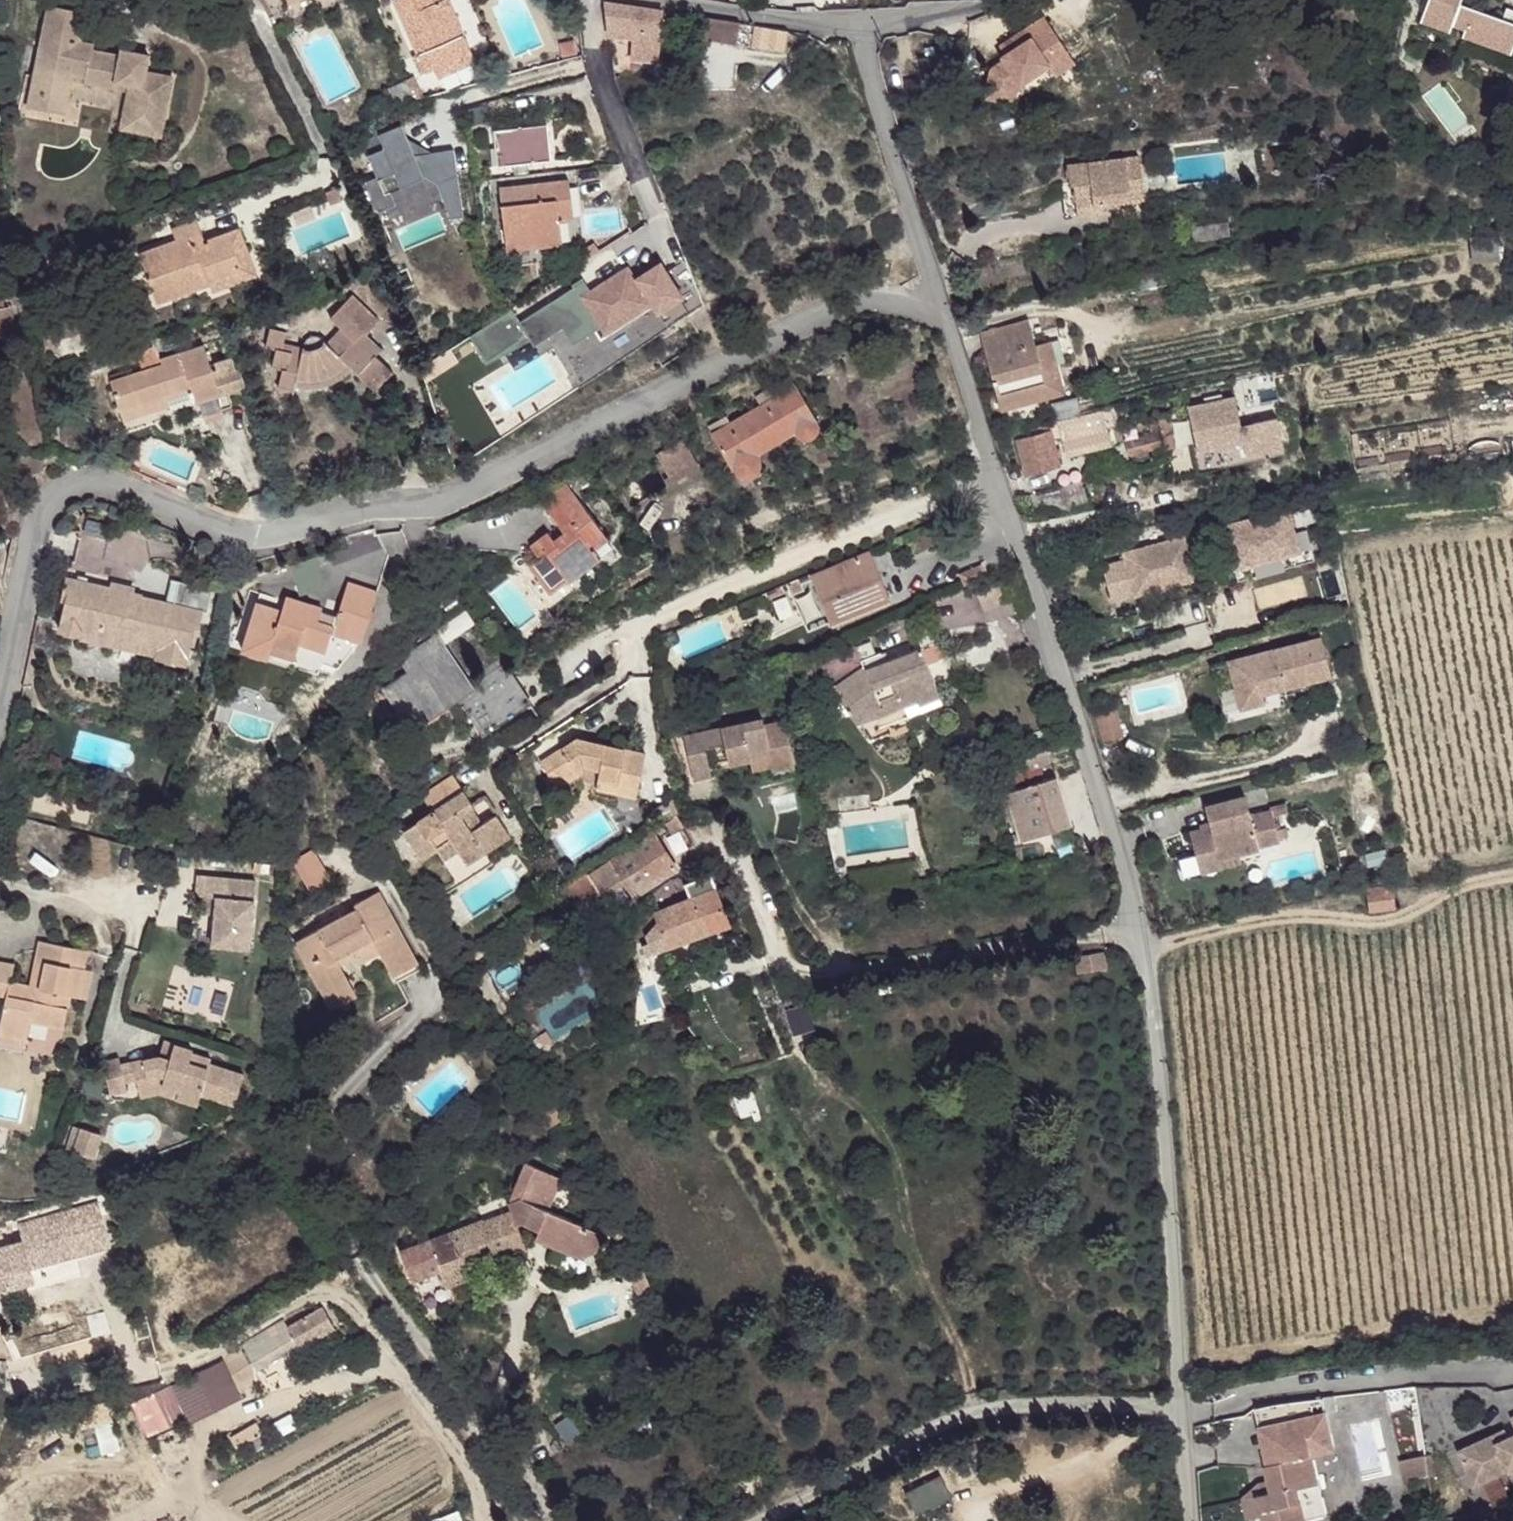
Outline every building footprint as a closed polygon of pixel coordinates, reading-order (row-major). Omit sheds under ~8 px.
[(421,74),(433,68),(471,52),(448,0),(395,0),(417,54),(413,56),(421,74)] [(1509,0),(1429,0),(1421,22),(1450,33),(1452,25),(1465,30),(1463,37),(1511,54),(1512,49),(1512,0),(1509,0)] [(659,11),(603,2),(607,28),(632,28),(637,28),(656,31),(659,11)] [(30,93),(68,100),(72,79),(73,73),(85,76),(84,82),(116,88),(117,82),(130,84),(129,90),(121,128),(161,136),(173,77),(146,72),(149,55),(121,50),(120,55),(93,50),(94,44),(81,41),(86,12),(48,4),(30,93)] [(701,37),(736,42),(739,22),(704,17),(701,37)] [(1041,55),(1060,42),(1043,17),(999,47),(1005,55),(1001,57),(1004,61),(991,70),(986,99),(1014,104),(1016,87),(1048,65),(1041,55)] [(789,29),(757,24),(754,49),(787,53),(789,29)] [(607,28),(607,33),(632,37),(630,57),(653,61),(656,31),(637,28),(632,28),(607,28)] [(574,40),(559,43),(562,56),(576,53),(574,40)] [(1060,42),(1041,55),(1048,65),(1055,75),(1074,63),(1060,42)] [(471,52),(433,68),(437,77),(475,61),(471,52)] [(621,53),(615,53),(616,67),(623,66),(621,53)] [(85,76),(73,73),(72,79),(84,82),(85,76)] [(420,98),(412,78),(385,89),(394,110),(420,98)] [(130,84),(117,82),(116,88),(129,90),(130,84)] [(30,93),(28,107),(65,114),(68,100),(30,93)] [(433,152),(414,155),(408,138),(402,124),(362,140),(377,177),(366,181),(379,212),(396,205),(390,192),(424,178),(423,174),(437,183),(454,225),(465,224),(454,149),(433,152)] [(547,125),(494,131),(498,166),(551,160),(547,125)] [(433,152),(408,138),(414,155),(433,152)] [(1138,155),(1066,165),(1069,185),(1072,185),(1075,206),(1104,202),(1144,197),(1138,155)] [(568,180),(500,188),(507,250),(562,244),(559,219),(557,199),(570,197),(568,180)] [(337,188),(327,192),(332,204),(341,200),(337,188)] [(570,197),(557,199),(559,219),(572,217),(570,197)] [(1104,202),(1075,206),(1077,215),(1105,211),(1104,202)] [(205,241),(186,248),(183,240),(202,233),(197,219),(172,228),(176,240),(139,253),(157,302),(210,283),(212,283),(210,279),(242,267),(238,258),(250,253),(241,228),(205,241)] [(202,233),(183,240),(186,248),(205,241),(202,233)] [(212,283),(210,283),(213,291),(258,275),(250,253),(238,258),(242,267),(210,279),(212,283)] [(510,309),(470,335),(487,360),(526,334),(534,346),(561,328),(572,345),(600,327),(605,336),(653,305),(657,311),(681,296),(660,264),(636,279),(628,266),(590,290),(584,280),(519,322),(510,309)] [(270,328),(265,347),(276,350),(272,368),(282,370),(278,388),(294,392),(296,385),(308,386),(320,386),(331,382),(342,376),(352,369),(376,391),(393,372),(375,356),(381,349),(366,336),(380,321),(352,294),(330,317),(341,328),(327,343),(321,337),(316,336),(311,336),(307,339),(305,340),(302,348),(283,343),(286,332),(270,328)] [(17,333),(12,305),(5,307),(4,301),(0,302),(0,336),(17,333)] [(1028,319),(980,332),(1000,410),(1002,409),(1000,403),(1048,390),(1043,369),(1054,366),(1054,365),(1052,365),(1044,342),(1035,344),(1028,319)] [(1052,340),(1044,342),(1052,365),(1054,365),(1054,366),(1043,369),(1048,390),(1000,403),(1002,409),(1065,392),(1052,340)] [(143,371),(111,382),(121,414),(166,400),(192,391),(196,403),(228,392),(228,395),(242,390),(241,388),(235,368),(232,359),(210,365),(204,345),(161,360),(163,365),(143,371)] [(137,353),(143,371),(163,365),(161,360),(156,347),(137,353)] [(238,367),(235,368),(241,388),(245,387),(238,367)] [(725,417),(708,427),(748,494),(772,480),(757,455),(795,432),(798,437),(801,439),(809,439),(813,437),(816,433),(818,429),(818,424),(816,422),(790,376),(755,397),(760,406),(729,424),(725,417)] [(228,392),(196,403),(203,424),(224,417),(222,410),(232,406),(228,395),(228,392)] [(1287,445),(1280,415),(1244,424),(1237,397),(1191,408),(1197,435),(1204,465),(1287,445)] [(166,400),(121,414),(124,421),(168,406),(166,400)] [(1033,435),(1015,440),(1024,475),(1061,465),(1054,437),(1062,435),(1067,456),(1087,451),(1083,438),(1111,431),(1109,425),(1121,421),(1121,419),(1136,415),(1133,403),(1031,430),(1033,435)] [(1178,445),(1169,411),(1160,413),(1168,447),(1178,445)] [(1152,434),(1125,441),(1128,456),(1164,446),(1159,425),(1150,427),(1152,434)] [(1201,472),(1289,451),(1287,445),(1204,465),(1197,435),(1192,436),(1201,472)] [(683,439),(655,455),(670,479),(697,463),(683,439)] [(545,547),(537,553),(539,555),(545,550),(565,577),(567,580),(598,557),(592,549),(607,538),(564,481),(539,500),(564,532),(554,540),(547,532),(539,538),(545,547)] [(1081,482),(1026,499),(1031,517),(1087,502),(1081,482)] [(1234,570),(1235,570),(1300,552),(1288,509),(1223,526),(1234,570)] [(1186,536),(1123,553),(1134,595),(1197,579),(1186,536)] [(531,545),(537,553),(545,547),(539,538),(531,545)] [(204,547),(196,547),(195,565),(204,565),(204,547)] [(539,555),(528,563),(548,589),(565,577),(545,550),(539,555)] [(870,552),(811,576),(812,580),(830,622),(889,598),(870,552)] [(969,570),(973,580),(989,575),(984,564),(969,570)] [(59,628),(100,638),(157,651),(156,654),(187,662),(192,641),(194,642),(203,606),(143,592),(143,590),(133,588),(134,585),(112,580),(112,582),(67,572),(61,597),(66,598),(59,628)] [(812,580),(811,576),(787,585),(791,596),(804,591),(801,585),(812,580)] [(257,602),(242,651),(268,659),(269,654),(272,644),(296,652),(299,642),(325,651),(331,632),(361,641),(378,590),(348,581),(337,614),(320,609),(321,606),(287,595),(282,610),(257,602)] [(783,587),(765,595),(768,601),(785,593),(783,587)] [(434,635),(399,659),(409,673),(385,689),(412,729),(452,701),(469,725),(474,721),(484,735),(512,716),(507,709),(526,697),(508,670),(502,674),(497,667),(469,687),(434,635)] [(1320,637),(1227,662),(1240,708),(1264,702),(1261,693),(1330,676),(1320,637)] [(870,641),(850,649),(853,655),(824,669),(832,686),(868,739),(887,732),(884,725),(941,704),(921,649),(888,661),(884,651),(875,655),(870,641)] [(296,652),(272,644),(269,654),(293,662),(296,652)] [(526,697),(507,709),(512,716),(531,703),(526,697)] [(725,744),(727,757),(748,752),(750,761),(769,757),(771,767),(772,770),(794,766),(784,721),(763,725),(762,719),(683,736),(693,781),(711,777),(705,749),(725,744)] [(541,762),(555,784),(582,766),(585,766),(600,769),(598,778),(638,787),(645,752),(577,738),(541,762)] [(1045,747),(987,766),(992,782),(1050,762),(1045,747)] [(748,752),(727,757),(729,765),(750,761),(748,752)] [(769,757),(750,761),(752,771),(771,767),(769,757)] [(582,766),(555,784),(558,789),(584,773),(585,766),(582,766)] [(451,840),(458,851),(444,860),(460,884),(493,863),(485,851),(467,863),(460,853),(480,840),(487,850),(510,835),(496,815),(481,825),(471,810),(474,807),(453,775),(422,795),(434,812),(403,832),(421,859),(437,849),(451,840)] [(1055,777),(1007,793),(1022,841),(1070,826),(1055,777)] [(598,778),(596,788),(636,797),(638,787),(598,778)] [(1190,830),(1196,857),(1217,852),(1219,861),(1238,856),(1259,851),(1258,848),(1280,843),(1279,841),(1288,838),(1286,829),(1276,832),(1272,812),(1250,818),(1245,798),(1205,808),(1209,825),(1190,830)] [(678,816),(666,823),(670,832),(683,825),(678,816)] [(65,835),(63,845),(73,847),(75,835),(75,832),(74,830),(72,828),(71,829),(68,829),(67,830),(65,835)] [(535,902),(501,926),(511,940),(517,948),(528,940),(524,934),(545,919),(549,924),(621,876),(634,896),(676,868),(653,833),(587,876),(587,874),(538,906),(535,902)] [(451,840),(437,849),(444,860),(458,851),(451,840)] [(480,840),(460,853),(467,863),(487,850),(480,840)] [(296,857),(307,889),(328,882),(318,850),(296,857)] [(1217,852),(1196,857),(1200,873),(1240,863),(1238,856),(1219,861),(1217,852)] [(682,884),(679,874),(671,879),(675,890),(669,892),(673,906),(654,912),(657,920),(667,947),(731,924),(712,873),(682,884)] [(255,881),(198,876),(196,896),(216,898),(212,945),(249,949),(255,881)] [(1392,884),(1366,888),(1369,912),(1396,909),(1392,884)] [(295,942),(324,995),(348,982),(336,959),(373,939),(392,976),(418,962),(379,891),(355,904),(357,908),(295,942)] [(631,929),(646,954),(667,947),(657,920),(631,929)] [(501,926),(491,934),(500,948),(511,940),(501,926)] [(373,939),(336,959),(339,966),(356,957),(360,964),(380,953),(373,939)] [(0,965),(0,993),(6,994),(0,1026),(0,1032),(27,1037),(30,1022),(64,1029),(70,996),(78,998),(83,969),(76,967),(79,949),(40,941),(35,965),(45,967),(41,989),(31,987),(11,983),(13,968),(0,965)] [(1107,961),(1105,944),(1075,948),(1076,965),(1107,961)] [(79,949),(76,967),(83,969),(87,950),(79,949)] [(418,962),(392,976),(396,982),(422,968),(418,962)] [(45,967),(35,965),(31,987),(41,989),(45,967)] [(91,970),(83,969),(78,998),(86,999),(91,970)] [(348,982),(324,995),(331,1009),(356,995),(348,982)] [(545,1031),(538,1036),(544,1045),(551,1040),(545,1031)] [(25,1049),(27,1037),(0,1032),(0,1044),(25,1049)] [(164,1041),(160,1056),(170,1059),(175,1044),(164,1041)] [(160,1056),(133,1062),(137,1079),(158,1074),(164,1075),(162,1085),(179,1090),(177,1098),(198,1104),(201,1094),(235,1104),(244,1074),(210,1064),(211,1059),(191,1053),(193,1049),(175,1044),(170,1059),(160,1056)] [(126,1090),(120,1064),(119,1058),(103,1062),(111,1093),(126,1090)] [(133,1062),(120,1064),(125,1081),(137,1079),(133,1062)] [(158,1074),(137,1079),(141,1096),(157,1092),(177,1098),(179,1090),(162,1085),(164,1075),(158,1074)] [(74,1126),(66,1150),(75,1152),(82,1128),(74,1126)] [(82,1128),(75,1152),(94,1158),(101,1134),(82,1128)] [(482,1219),(428,1240),(447,1287),(470,1278),(468,1272),(466,1266),(493,1255),(495,1261),(526,1249),(517,1224),(522,1222),(538,1229),(535,1238),(581,1257),(593,1253),(602,1234),(519,1198),(508,1202),(511,1210),(483,1221),(482,1219)] [(7,1289),(35,1285),(23,1242),(0,1248),(0,1290),(7,1289)] [(493,1255),(466,1266),(468,1272),(495,1261),(493,1255)] [(650,1285),(636,1291),(640,1300),(653,1293),(650,1285)] [(323,1307),(288,1328),(298,1345),(300,1347),(334,1327),(323,1307)] [(298,1345),(288,1328),(239,1356),(249,1374),(298,1345)] [(170,1381),(186,1420),(242,1397),(226,1359),(170,1381)] [(1337,1411),(1335,1395),(1323,1397),(1327,1412),(1337,1411)] [(1255,1408),(1260,1427),(1276,1423),(1327,1412),(1323,1397),(1275,1403),(1255,1408)] [(1327,1412),(1276,1423),(1284,1460),(1268,1464),(1265,1464),(1269,1482),(1271,1492),(1257,1495),(1260,1511),(1301,1502),(1305,1520),(1326,1516),(1313,1454),(1335,1449),(1327,1412)] [(1260,1427),(1268,1464),(1284,1460),(1276,1423),(1260,1427)] [(1494,1434),(1498,1442),(1508,1437),(1505,1429),(1494,1434)] [(1459,1449),(1468,1470),(1482,1464),(1488,1478),(1508,1469),(1512,1481),(1512,1435),(1508,1437),(1498,1442),(1494,1434),(1459,1449)] [(1428,1483),(1425,1455),(1402,1460),(1406,1489),(1428,1483)] [(1468,1470),(1474,1484),(1488,1478),(1482,1464),(1468,1470)] [(940,1475),(905,1492),(916,1514),(951,1497),(940,1475)] [(1261,1515),(1257,1495),(1271,1492),(1269,1482),(1259,1484),(1243,1498),(1248,1518),(1261,1515)] [(1260,1511),(1263,1520),(1306,1520),(1305,1520),(1301,1502),(1260,1511)]
